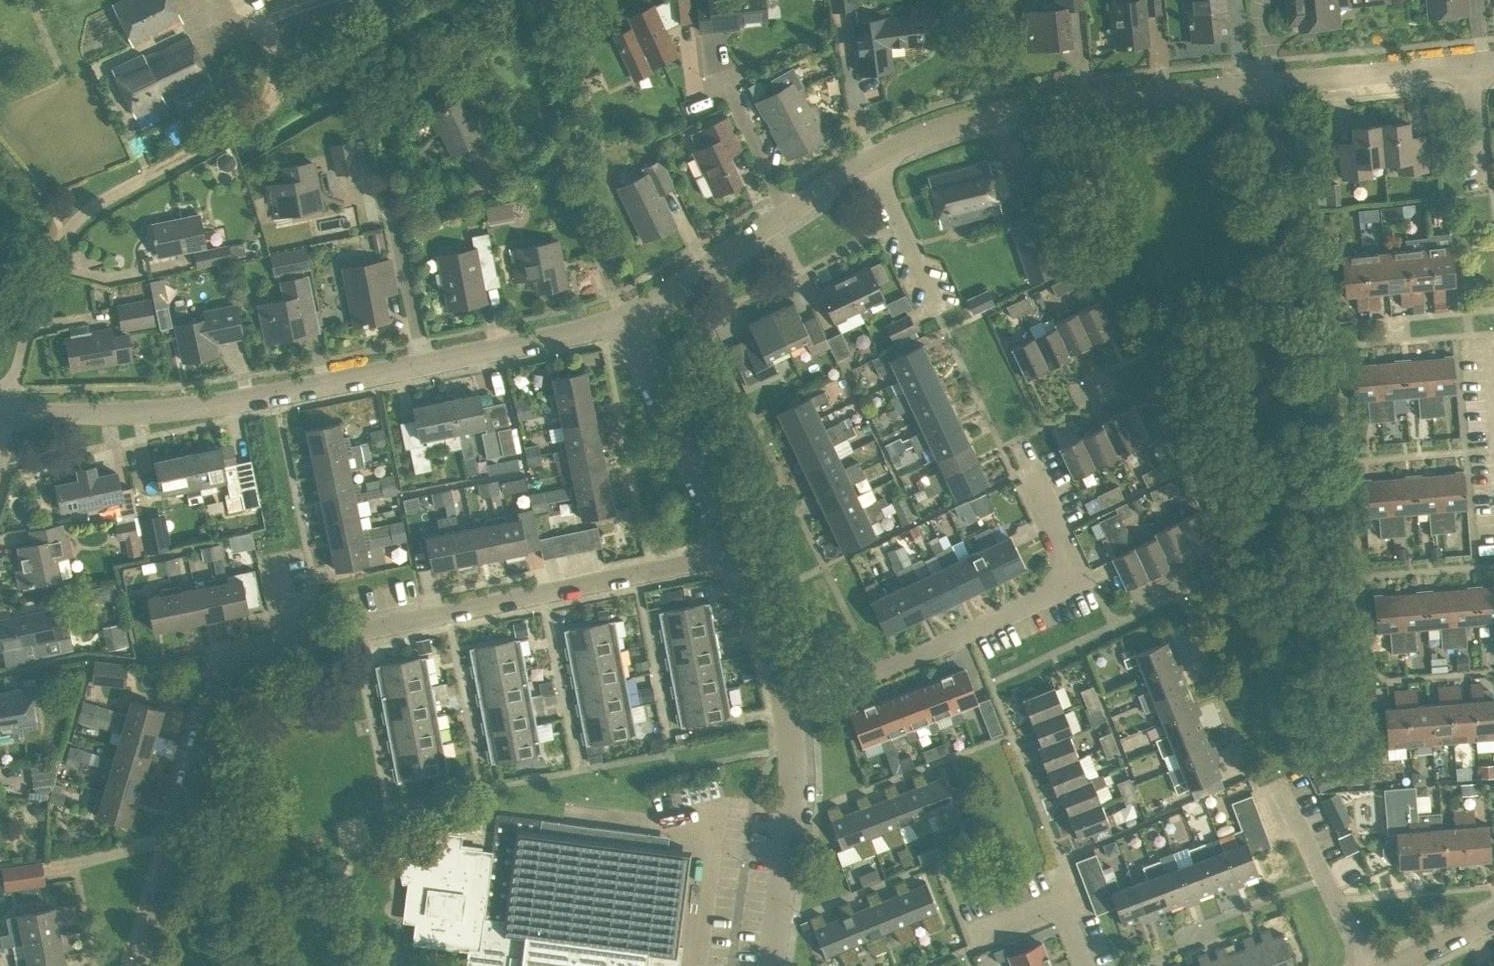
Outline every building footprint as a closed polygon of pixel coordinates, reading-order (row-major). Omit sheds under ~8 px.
[(183,23),(172,0),(121,0),(113,4),(133,47),(183,23)] [(663,32),(681,24),(692,23),(690,0),(667,0),(630,17),(634,27),(613,36),(634,82),(654,73),(651,67),(676,55),(668,37),(666,38),(663,32)] [(727,28),(727,22),(766,19),(765,0),(710,0),(710,4),(699,5),(701,31),(727,28)] [(858,9),(857,0),(830,0),(832,12),(858,9)] [(1068,11),(1084,9),(1083,0),(1054,0),(1055,10),(1025,13),(1029,49),(1057,46),(1057,49),(1072,47),(1068,11)] [(1145,46),(1148,45),(1145,16),(1162,15),(1160,0),(1130,0),(1131,2),(1112,4),(1117,49),(1131,47),(1138,51),(1145,46)] [(1232,36),(1228,0),(1189,0),(1193,40),(1232,36)] [(1291,14),(1300,13),(1302,29),(1340,25),(1338,7),(1351,6),(1351,4),(1389,1),(1389,0),(1290,0),(1291,14)] [(1469,13),(1472,13),(1471,0),(1430,0),(1431,17),(1469,13)] [(860,74),(891,70),(889,49),(925,45),(921,12),(885,16),(885,20),(854,24),(860,74)] [(209,80),(188,36),(143,58),(141,54),(112,69),(136,117),(165,103),(164,102),(209,80)] [(772,122),(810,101),(803,89),(805,87),(793,68),(771,80),(778,92),(758,102),(767,118),(769,117),(772,122)] [(484,138),(466,98),(430,115),(438,133),(446,129),(456,151),(484,138)] [(781,144),(808,129),(821,122),(810,101),(772,122),(775,128),(772,129),(781,144)] [(730,157),(742,151),(726,118),(702,130),(710,146),(695,152),(705,174),(695,178),(703,196),(707,197),(714,193),(715,195),(727,189),(728,193),(731,194),(740,190),(740,188),(739,184),(741,183),(730,157)] [(1381,126),(1384,162),(1397,161),(1398,174),(1426,172),(1424,143),(1410,145),(1408,124),(1381,126)] [(1371,164),(1384,162),(1381,126),(1353,129),(1354,150),(1338,152),(1341,180),(1372,177),(1371,164)] [(808,129),(781,144),(788,158),(816,143),(808,129)] [(336,174),(360,170),(355,140),(331,144),(336,174)] [(643,240),(675,225),(660,193),(676,186),(662,158),(642,168),(646,176),(619,189),(643,240)] [(268,186),(274,217),(322,207),(313,162),(282,168),(285,183),(268,186)] [(942,227),(1000,212),(988,163),(929,178),(942,227)] [(1320,206),(1341,204),(1339,184),(1325,185),(1326,197),(1319,197),(1320,206)] [(494,205),(486,207),(489,225),(498,223),(494,205)] [(1384,216),(1403,214),(1402,206),(1384,207),(1384,216)] [(1045,209),(1010,221),(1030,283),(1065,272),(1045,209)] [(159,256),(206,247),(199,215),(153,224),(159,256)] [(376,253),(386,251),(383,231),(373,233),(376,253)] [(485,302),(478,264),(495,261),(489,233),(472,236),(474,250),(444,256),(447,271),(436,273),(438,287),(445,286),(449,309),(485,302)] [(563,272),(560,257),(562,257),(559,241),(528,247),(513,250),(515,263),(511,264),(514,282),(534,278),(536,292),(567,287),(564,271),(563,272)] [(247,257),(243,242),(229,245),(228,244),(194,251),(197,268),(247,257)] [(1433,287),(1432,288),(1434,303),(1445,302),(1443,286),(1455,285),(1451,246),(1429,248),(1433,287)] [(276,278),(311,270),(306,247),(270,254),(276,278)] [(1422,288),(1432,288),(1433,287),(1429,248),(1407,250),(1412,305),(1423,304),(1422,288)] [(1401,306),(1412,305),(1407,250),(1385,252),(1389,292),(1399,291),(1401,306)] [(1378,293),(1389,292),(1385,252),(1363,255),(1368,310),(1379,308),(1378,293)] [(1357,311),(1368,310),(1363,255),(1341,257),(1344,296),(1356,295),(1357,311)] [(355,326),(388,319),(383,295),(396,292),(390,260),(375,263),(376,268),(345,274),(355,326)] [(858,309),(863,318),(873,313),(869,304),(883,298),(876,284),(887,279),(880,263),(869,269),(868,267),(844,279),(858,309)] [(1062,279),(1068,292),(1078,287),(1072,274),(1062,279)] [(287,338),(320,331),(309,275),(279,281),(283,300),(260,305),(266,337),(286,333),(287,338)] [(160,329),(173,327),(162,276),(150,279),(160,329)] [(835,321),(858,309),(844,279),(820,290),(835,321)] [(1057,297),(1068,292),(1062,279),(1051,285),(1057,297)] [(973,315),(995,305),(987,289),(966,299),(973,315)] [(1017,301),(1023,313),(1033,308),(1027,296),(1017,301)] [(121,332),(156,326),(151,298),(117,304),(121,332)] [(1013,318),(1023,313),(1017,301),(1007,306),(1013,318)] [(1079,312),(1093,343),(1115,332),(1101,301),(1079,312)] [(236,302),(203,309),(205,320),(177,326),(184,361),(217,354),(214,341),(224,339),(224,341),(243,337),(236,302)] [(826,339),(827,339),(816,316),(803,322),(794,302),(771,313),(788,349),(805,341),(812,355),(830,347),(826,339)] [(1070,354),(1093,343),(1079,312),(1065,318),(1062,313),(1054,317),(1070,354)] [(771,357),(788,349),(771,313),(748,324),(757,343),(745,349),(759,380),(778,372),(771,357)] [(730,339),(748,338),(746,314),(728,315),(730,339)] [(897,347),(918,337),(915,331),(917,331),(908,314),(885,325),(894,342),(897,347)] [(1072,357),(1070,354),(1054,317),(1041,323),(1046,332),(1035,337),(1049,368),(1072,357)] [(111,331),(89,335),(88,325),(69,328),(71,338),(67,339),(73,369),(134,359),(129,332),(111,335),(111,331)] [(826,339),(830,347),(837,361),(851,354),(841,332),(827,339),(826,339)] [(1049,368),(1035,337),(1023,343),(1019,336),(1008,342),(1011,349),(1025,380),(1049,368)] [(900,380),(931,364),(922,345),(875,367),(879,376),(894,369),(900,380)] [(1428,359),(1432,416),(1445,415),(1443,394),(1456,393),(1453,357),(1428,359)] [(1420,418),(1432,416),(1428,359),(1402,361),(1404,397),(1418,396),(1420,418)] [(1393,398),(1404,397),(1402,361),(1377,363),(1382,421),(1395,420),(1393,398)] [(1369,422),(1382,421),(1377,363),(1351,365),(1354,402),(1367,401),(1369,422)] [(894,406),(941,384),(931,364),(900,380),(905,391),(890,398),(894,406)] [(551,403),(591,395),(586,372),(553,379),(556,392),(549,394),(551,403)] [(918,419),(950,404),(941,384),(894,406),(898,415),(913,408),(918,419)] [(788,433),(819,418),(814,407),(828,399),(825,391),(810,398),(778,413),(788,433)] [(462,447),(462,448),(464,459),(476,456),(470,430),(485,427),(478,394),(440,402),(443,416),(455,414),(462,447)] [(563,425),(595,418),(591,395),(551,403),(553,413),(560,412),(563,425)] [(516,411),(531,408),(529,398),(514,400),(516,411)] [(1124,412),(1139,443),(1163,431),(1148,401),(1124,412)] [(447,450),(462,448),(462,447),(455,414),(443,416),(440,402),(414,407),(421,440),(444,435),(447,450)] [(913,445),(959,423),(950,404),(918,419),(924,430),(909,437),(913,445)] [(531,408),(516,411),(519,421),(533,418),(531,408)] [(1118,453),(1139,443),(1124,412),(1104,422),(1118,453)] [(561,450),(600,442),(595,418),(563,425),(565,439),(559,440),(561,450)] [(844,430),(843,430),(840,422),(825,429),(819,418),(788,433),(797,453),(844,430)] [(1120,456),(1118,453),(1104,422),(1101,423),(1103,426),(1082,436),(1096,468),(1120,456)] [(312,453),(351,445),(349,436),(343,437),(340,423),(307,430),(312,453)] [(937,458),(969,443),(959,423),(913,445),(918,453),(931,446),(937,458)] [(806,472),(838,457),(832,445),(847,438),(857,434),(853,425),(851,426),(843,430),(844,430),(797,453),(806,472)] [(487,459),(517,452),(512,427),(482,433),(487,459)] [(384,428),(370,431),(372,441),(386,438),(384,428)] [(1073,479),(1096,468),(1082,436),(1058,448),(1073,479)] [(388,448),(386,438),(372,441),(373,449),(374,451),(388,448)] [(572,472),(605,465),(600,442),(561,450),(553,452),(555,461),(563,459),(566,473),(572,472)] [(931,485),(978,462),(969,443),(937,458),(942,469),(927,476),(931,485)] [(526,457),(540,454),(538,444),(524,447),(526,457)] [(232,445),(182,456),(185,471),(196,469),(201,495),(203,494),(217,492),(216,483),(227,481),(224,468),(236,465),(232,445)] [(351,445),(312,453),(317,477),(350,470),(347,456),(353,455),(353,453),(351,445)] [(412,461),(429,457),(427,445),(410,448),(412,461)] [(1187,453),(1175,459),(1181,471),(1193,465),(1187,453)] [(540,454),(526,457),(528,467),(542,464),(540,454)] [(204,501),(203,494),(201,495),(196,469),(185,471),(182,456),(155,461),(162,494),(186,489),(189,504),(204,501)] [(429,457),(412,461),(415,473),(432,470),(429,457)] [(838,457),(806,472),(815,492),(862,470),(858,461),(843,468),(838,457)] [(252,462),(242,464),(229,484),(232,495),(225,497),(229,512),(261,505),(252,462)] [(978,462),(931,485),(935,493),(950,485),(956,498),(988,482),(978,462)] [(1152,469),(1158,481),(1169,476),(1163,464),(1152,469)] [(575,485),(529,494),(531,504),(545,501),(546,503),(571,498),(610,490),(605,465),(572,472),(575,485)] [(79,480),(56,485),(62,510),(87,505),(88,507),(90,513),(117,507),(119,517),(137,513),(132,487),(120,490),(117,472),(97,477),(95,467),(78,470),(79,480)] [(1147,486),(1158,481),(1152,469),(1142,474),(1147,486)] [(350,470),(317,477),(322,500),(360,492),(358,482),(352,483),(350,470)] [(825,511),(856,496),(851,484),(866,477),(862,470),(815,492),(825,511)] [(1439,475),(1443,532),(1456,531),(1454,510),(1467,509),(1464,473),(1439,475)] [(381,487),(395,484),(393,474),(379,477),(380,479),(365,482),(367,490),(381,487)] [(1431,533),(1443,532),(1439,475),(1413,477),(1416,513),(1429,512),(1431,533)] [(920,490),(931,485),(927,476),(915,481),(920,490)] [(1404,514),(1416,513),(1413,477),(1388,479),(1393,536),(1406,535),(1404,514)] [(1380,538),(1393,536),(1388,479),(1362,481),(1365,518),(1378,516),(1380,538)] [(488,482),(491,496),(501,494),(499,480),(488,482)] [(511,492),(508,481),(501,482),(503,494),(511,492)] [(1160,486),(1166,499),(1177,494),(1171,481),(1160,486)] [(480,498),(491,496),(488,482),(478,484),(480,498)] [(395,484),(381,487),(384,497),(397,494),(395,484)] [(1108,491),(1113,503),(1124,498),(1118,486),(1108,491)] [(1156,504),(1166,499),(1160,486),(1150,491),(1156,504)] [(442,492),(445,505),(455,503),(453,490),(442,492)] [(610,490),(571,498),(573,506),(579,505),(582,519),(615,512),(610,490)] [(1103,508),(1113,503),(1108,491),(1098,496),(1103,508)] [(360,492),(322,500),(327,524),(359,517),(357,502),(362,501),(360,492)] [(434,507),(445,505),(442,492),(431,494),(434,507)] [(980,518),(994,511),(986,493),(969,501),(976,516),(978,515),(980,518)] [(834,531),(881,509),(880,508),(888,504),(884,496),(862,507),(856,496),(825,511),(834,531)] [(968,500),(955,507),(959,517),(964,514),(972,510),(968,500)] [(546,503),(545,501),(531,504),(533,509),(534,514),(547,511),(546,503)] [(172,502),(159,507),(166,524),(178,519),(172,502)] [(1121,520),(1122,520),(1132,515),(1126,503),(1115,508),(1117,513),(1121,520)] [(505,515),(495,517),(504,556),(508,555),(510,560),(518,558),(519,553),(527,551),(523,532),(537,529),(534,514),(533,509),(517,512),(519,519),(506,521),(505,515)] [(843,551),(875,536),(870,524),(885,517),(881,509),(834,531),(843,551)] [(1177,522),(1193,552),(1215,542),(1200,511),(1177,522)] [(1135,546),(1122,520),(1121,520),(1117,513),(1099,521),(1115,556),(1110,558),(1125,589),(1148,578),(1134,547),(1135,546)] [(481,561),(474,528),(459,530),(456,515),(447,517),(457,565),(481,561)] [(145,554),(138,516),(114,520),(117,541),(126,539),(129,557),(145,554)] [(156,534),(152,516),(139,519),(146,554),(172,549),(169,531),(156,534)] [(331,547),(370,539),(368,528),(362,529),(359,517),(327,524),(331,547)] [(433,570),(457,565),(447,517),(437,519),(440,534),(426,537),(433,570)] [(481,561),(504,556),(495,517),(485,519),(487,525),(474,528),(481,561)] [(391,533),(405,530),(403,520),(389,523),(391,533)] [(1170,563),(1193,552),(1177,522),(1155,533),(1170,563)] [(64,525),(35,530),(37,544),(19,547),(23,569),(17,570),(21,587),(60,579),(60,577),(72,575),(68,558),(75,557),(70,535),(66,536),(64,525)] [(585,529),(590,550),(602,547),(597,526),(585,529)] [(983,531),(1005,577),(1024,568),(1009,536),(997,542),(990,527),(983,531)] [(578,552),(590,550),(585,529),(574,531),(578,552)] [(405,530),(391,533),(393,543),(407,540),(405,530)] [(567,554),(578,552),(574,531),(563,534),(567,554)] [(985,586),(1005,577),(983,531),(974,535),(981,549),(970,555),(985,586)] [(252,532),(229,536),(232,552),(255,548),(252,532)] [(1172,567),(1170,563),(1155,533),(1154,533),(1156,536),(1135,546),(1134,547),(1148,578),(1172,567)] [(555,557),(567,554),(563,534),(551,536),(555,557)] [(938,538),(943,549),(965,596),(985,586),(970,555),(958,560),(946,534),(938,538)] [(543,559),(555,557),(551,536),(539,539),(543,559)] [(370,539),(331,547),(336,570),(369,563),(366,549),(372,548),(370,539)] [(210,546),(213,560),(223,558),(220,544),(210,546)] [(203,562),(213,560),(210,546),(200,548),(203,562)] [(946,605),(965,596),(943,549),(935,553),(942,568),(931,573),(946,605)] [(946,605),(931,573),(919,579),(908,556),(900,559),(926,614),(946,605)] [(165,560),(168,574),(178,572),(175,558),(165,560)] [(906,624),(926,614),(900,559),(891,564),(895,573),(896,572),(903,586),(891,592),(906,624)] [(158,576),(168,574),(165,560),(155,562),(142,564),(144,574),(157,572),(158,576)] [(217,577),(225,616),(248,612),(242,579),(228,582),(226,575),(217,577)] [(202,621),(225,616),(217,577),(207,579),(209,586),(195,589),(202,621)] [(100,603),(118,599),(115,583),(91,588),(93,598),(100,603)] [(906,624),(891,592),(880,597),(873,583),(865,587),(887,633),(906,624)] [(202,621),(195,589),(182,591),(180,585),(170,587),(178,626),(202,621)] [(1478,624),(1490,623),(1492,644),(1493,644),(1493,586),(1475,588),(1478,624)] [(155,631),(178,626),(170,587),(161,589),(163,595),(148,598),(155,631)] [(1465,625),(1478,624),(1475,588),(1449,590),(1454,647),(1467,646),(1465,625)] [(681,589),(666,592),(669,605),(683,602),(681,589)] [(1441,648),(1454,647),(1449,590),(1424,592),(1427,628),(1440,627),(1441,648)] [(1415,629),(1427,628),(1424,592),(1398,594),(1403,652),(1417,651),(1415,629)] [(1391,653),(1403,652),(1398,594),(1373,596),(1376,632),(1389,631),(1391,653)] [(669,640),(709,632),(704,604),(664,611),(669,640)] [(48,611),(0,621),(0,641),(2,650),(32,644),(35,659),(74,650),(68,622),(51,626),(48,611)] [(575,658),(615,650),(609,622),(569,629),(575,658)] [(108,650),(128,646),(124,626),(104,630),(108,650)] [(675,669),(715,661),(709,632),(669,640),(675,669)] [(480,676),(520,668),(514,640),(475,648),(480,676)] [(1143,677),(1177,663),(1168,641),(1134,654),(1123,659),(1127,668),(1138,664),(1143,677)] [(580,687),(620,679),(615,650),(575,658),(580,687)] [(386,694),(426,687),(420,658),(380,666),(386,694)] [(647,660),(635,662),(637,670),(649,668),(647,660)] [(680,697),(720,690),(715,661),(675,669),(680,697)] [(127,666),(95,662),(95,663),(93,682),(125,686),(127,666)] [(1141,704),(1186,686),(1177,663),(1143,677),(1149,691),(1138,695),(1141,704)] [(486,705),(525,697),(520,668),(480,676),(486,705)] [(978,703),(965,669),(940,678),(952,710),(953,711),(953,712),(961,709),(978,703)] [(965,721),(961,709),(953,712),(953,711),(952,710),(940,678),(918,687),(930,719),(930,720),(931,721),(935,719),(936,719),(950,713),(955,725),(965,721)] [(586,715),(626,708),(620,679),(580,687),(586,715)] [(552,680),(539,683),(541,694),(555,691),(552,680)] [(1475,739),(1493,738),(1493,699),(1493,692),(1488,689),(1482,689),(1482,683),(1471,684),(1475,739)] [(1453,741),(1475,739),(1471,684),(1470,684),(1472,701),(1461,702),(1459,685),(1449,686),(1453,741)] [(652,685),(639,688),(642,702),(655,699),(652,685)] [(1032,722),(1063,709),(1054,686),(1022,699),(1032,722)] [(1085,701),(1097,697),(1093,686),(1081,691),(1085,701)] [(1161,722),(1195,708),(1186,686),(1141,704),(1145,713),(1156,709),(1161,722)] [(1431,743),(1453,741),(1449,686),(1438,687),(1439,703),(1428,704),(1431,743)] [(391,723),(431,715),(426,687),(386,694),(391,723)] [(940,730),(936,719),(935,719),(931,721),(930,720),(930,719),(918,687),(895,695),(908,728),(908,729),(912,728),(914,727),(928,722),(932,733),(940,730)] [(1375,687),(1363,688),(1364,703),(1376,702),(1375,687)] [(24,729),(38,726),(31,689),(0,694),(0,733),(13,731),(14,738),(16,741),(19,742),(22,741),(24,740),(25,736),(24,729)] [(1431,743),(1428,704),(1417,705),(1416,689),(1405,690),(1409,745),(1431,743)] [(720,690),(680,697),(686,726),(726,718),(720,690)] [(1387,747),(1409,745),(1405,690),(1394,691),(1395,707),(1384,708),(1387,747)] [(918,739),(914,727),(912,728),(908,729),(908,728),(895,695),(873,704),(885,736),(886,737),(886,738),(890,736),(891,736),(905,730),(910,742),(918,739)] [(491,733),(531,726),(525,697),(486,705),(491,733)] [(1097,697),(1085,701),(1089,712),(1101,708),(1097,697)] [(121,712),(118,722),(157,733),(164,710),(131,700),(127,714),(121,712)] [(97,705),(83,701),(80,710),(94,715),(97,705)] [(896,747),(891,736),(890,736),(886,738),(886,737),(885,736),(873,704),(850,712),(863,746),(883,739),(887,750),(896,747)] [(626,708),(586,715),(591,744),(631,736),(626,708)] [(1159,749),(1204,731),(1195,708),(1161,722),(1167,735),(1155,740),(1159,749)] [(1069,734),(1070,736),(1073,734),(1063,709),(1032,722),(1041,745),(1069,734)] [(94,715),(80,710),(77,720),(91,724),(94,715)] [(397,751),(437,744),(431,715),(391,723),(397,751)] [(998,721),(986,725),(991,737),(1003,732),(998,721)] [(118,722),(116,731),(122,733),(118,746),(150,755),(157,733),(118,722)] [(531,726),(491,733),(497,762),(536,754),(531,726)] [(643,730),(644,743),(659,742),(658,729),(643,730)] [(1159,749),(1162,757),(1174,752),(1180,767),(1213,753),(1204,731),(1159,749)] [(1103,748),(1115,743),(1111,732),(1099,737),(1103,748)] [(1078,757),(1070,736),(1069,734),(1041,745),(1037,746),(1047,770),(1078,757)] [(1115,743),(1103,748),(1108,759),(1120,754),(1115,743)] [(437,744),(397,751),(402,780),(442,772),(437,744)] [(84,750),(70,746),(67,756),(81,760),(84,750)] [(108,758),(105,767),(144,778),(150,755),(118,746),(114,760),(108,758)] [(934,747),(923,751),(927,761),(937,757),(934,747)] [(588,764),(602,761),(600,748),(586,751),(588,764)] [(1213,753),(1180,767),(1185,780),(1173,785),(1177,794),(1189,789),(1222,775),(1213,753)] [(81,760),(67,756),(64,766),(78,770),(80,761),(81,760)] [(1088,781),(1087,780),(1078,757),(1047,770),(1056,794),(1060,793),(1059,792),(1088,781)] [(61,759),(30,763),(34,788),(54,785),(61,759)] [(1485,763),(1486,778),(1493,777),(1493,762),(1485,763)] [(105,768),(103,776),(108,778),(104,791),(137,801),(144,778),(105,767),(105,768)] [(916,787),(915,787),(926,817),(926,816),(939,812),(946,826),(961,821),(943,776),(927,782),(922,773),(912,777),(916,787)] [(1069,815),(1101,803),(1095,790),(1107,785),(1103,774),(1087,780),(1088,781),(1059,792),(1060,793),(1069,815)] [(1121,794),(1134,789),(1130,778),(1117,783),(1121,794)] [(49,800),(49,801),(70,808),(74,797),(60,793),(63,785),(54,783),(54,785),(51,790),(52,790),(49,800)] [(898,827),(912,823),(918,836),(932,831),(926,816),(926,817),(915,787),(899,793),(893,784),(883,787),(887,797),(886,797),(887,798),(898,827)] [(52,790),(51,790),(38,789),(37,799),(49,800),(52,790)] [(1134,789),(1121,794),(1126,805),(1139,800),(1134,789)] [(95,803),(92,813),(130,824),(137,801),(104,791),(100,805),(95,803)] [(859,809),(870,838),(884,833),(890,847),(904,841),(898,827),(887,798),(886,797),(871,803),(865,794),(855,798),(859,808),(858,808),(859,809)] [(1256,806),(1252,795),(1232,803),(1236,813),(1256,806)] [(1336,800),(1324,805),(1337,832),(1348,827),(1336,800)] [(1101,803),(1069,815),(1078,839),(1092,833),(1095,841),(1113,834),(1110,826),(1117,823),(1112,812),(1106,815),(1101,803)] [(1139,803),(1126,808),(1131,820),(1143,816),(1139,803)] [(1468,867),(1464,809),(1463,810),(1463,804),(1453,805),(1455,827),(1442,828),(1445,863),(1459,861),(1459,867),(1468,867)] [(859,809),(858,808),(843,814),(837,805),(827,809),(842,849),(856,844),(862,857),(876,852),(870,838),(859,809)] [(1260,816),(1256,806),(1236,813),(1240,824),(1260,816)] [(1464,809),(1468,867),(1477,866),(1476,860),(1491,859),(1488,825),(1476,826),(1474,809),(1464,809)] [(1445,863),(1442,828),(1430,829),(1429,812),(1418,813),(1423,870),(1431,870),(1431,864),(1445,863)] [(1414,871),(1423,870),(1418,813),(1407,814),(1409,831),(1396,832),(1396,838),(1393,839),(1390,840),(1387,841),(1384,848),(1384,854),(1388,860),(1392,862),(1398,861),(1399,866),(1413,865),(1414,871)] [(654,835),(497,814),(492,851),(461,847),(463,835),(437,831),(435,849),(413,846),(412,850),(409,834),(394,837),(398,859),(402,883),(408,883),(406,901),(413,902),(411,918),(416,918),(413,944),(414,944),(415,940),(469,947),(466,965),(680,965),(683,947),(675,946),(686,858),(651,853),(654,835)] [(1264,827),(1260,816),(1240,824),(1242,830),(1244,834),(1264,827)] [(1268,837),(1264,827),(1244,834),(1248,845),(1268,837)] [(1238,845),(1223,850),(1235,883),(1258,874),(1251,856),(1252,856),(1248,845),(1244,834),(1242,830),(1233,833),(1238,845)] [(1272,848),(1268,837),(1248,845),(1252,856),(1272,848)] [(1206,843),(1196,847),(1213,891),(1235,883),(1223,850),(1210,855),(1206,843)] [(1192,862),(1179,867),(1191,900),(1213,891),(1196,847),(1188,850),(1192,862)] [(1101,864),(1097,854),(1075,862),(1079,872),(1101,864)] [(1161,860),(1152,864),(1169,908),(1191,900),(1179,867),(1165,872),(1161,860)] [(7,889),(44,884),(41,864),(4,869),(7,889)] [(1102,869),(1101,864),(1079,872),(1083,883),(1105,875),(1102,869)] [(1134,884),(1146,916),(1169,908),(1152,864),(1142,867),(1141,864),(1127,869),(1133,884),(1134,884)] [(877,868),(868,872),(872,883),(881,879),(877,868)] [(1107,881),(1105,875),(1083,883),(1087,894),(1109,886),(1107,881)] [(1115,877),(1107,881),(1109,886),(1113,896),(1117,907),(1124,925),(1146,916),(1134,884),(1133,884),(1120,889),(1115,877)] [(909,923),(922,918),(929,931),(944,926),(926,882),(910,889),(904,879),(894,884),(898,893),(897,894),(909,923)] [(1113,896),(1109,886),(1087,894),(1091,904),(1113,896)] [(869,905),(881,934),(894,929),(902,943),(915,937),(910,923),(909,923),(897,894),(882,900),(876,891),(866,895),(870,904),(869,905)] [(1117,907),(1113,896),(1091,904),(1095,915),(1117,907)] [(842,916),(841,916),(853,945),(866,940),(874,954),(888,949),(882,935),(881,935),(881,934),(869,905),(854,911),(849,902),(838,906),(842,916)] [(24,940),(60,932),(55,908),(19,915),(22,932),(10,935),(13,946),(24,943),(24,940)] [(853,945),(841,916),(826,922),(821,913),(810,918),(826,955),(838,951),(846,964),(859,959),(854,946),(853,945)] [(1269,965),(1295,965),(1284,937),(1274,940),(1270,929),(1260,933),(1264,944),(1261,945),(1269,965)] [(65,957),(60,932),(24,940),(24,943),(27,957),(15,959),(16,965),(29,965),(29,964),(65,957)] [(1261,945),(1257,947),(1253,936),(1243,940),(1247,950),(1238,954),(1242,965),(1269,965),(1261,945)] [(1042,943),(1010,956),(1006,947),(994,952),(998,962),(1010,957),(1013,965),(1051,965),(1042,943)] [(1238,954),(1229,957),(1225,946),(1215,950),(1219,961),(1215,962),(1216,965),(1242,965),(1238,954)] [(1215,962),(1211,964),(1207,953),(1197,957),(1201,965),(1216,965),(1215,962)] [(65,957),(29,964),(29,965),(66,965),(65,957)]
